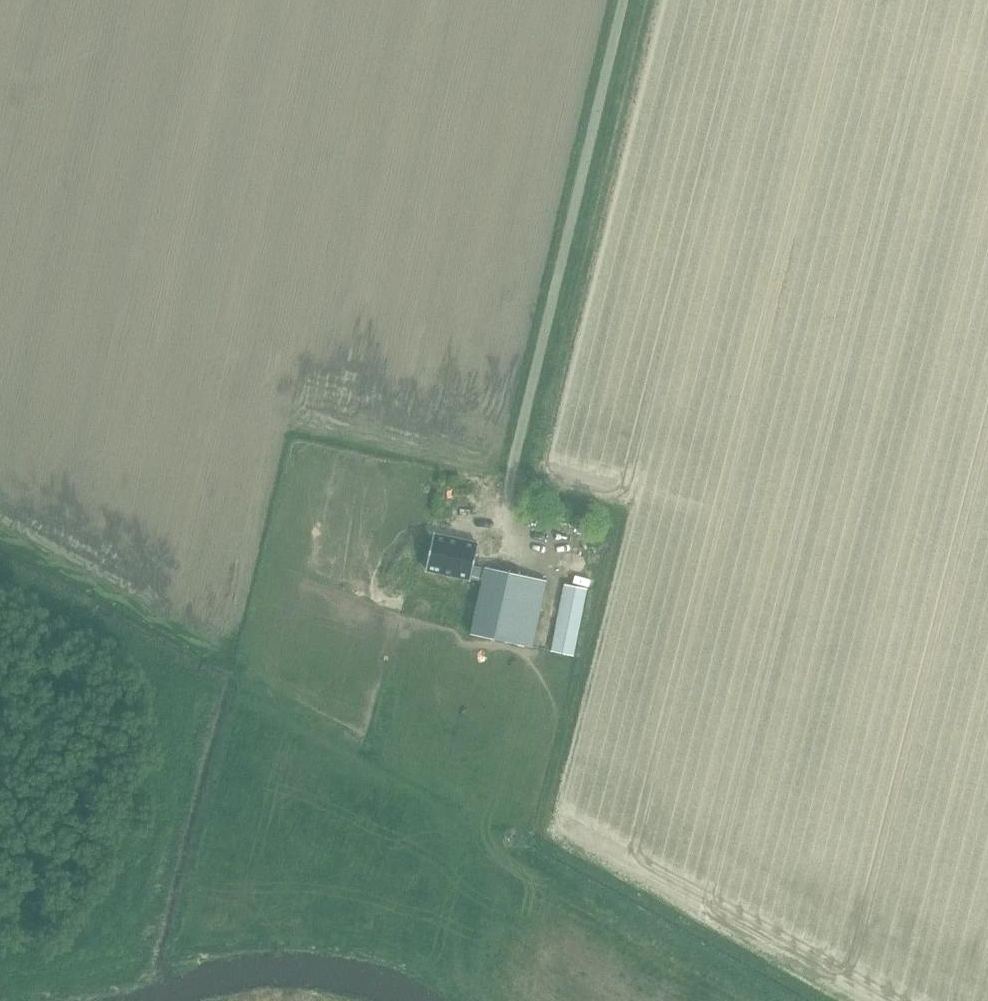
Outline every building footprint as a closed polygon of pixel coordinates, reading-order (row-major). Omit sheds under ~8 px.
[(473,567),(478,544),(434,534),(426,569),(471,579),(471,578),(483,580),(485,569),(473,567)] [(534,648),(548,581),(485,568),(471,634),(534,648)] [(565,584),(553,645),(576,650),(588,589),(565,584)]
